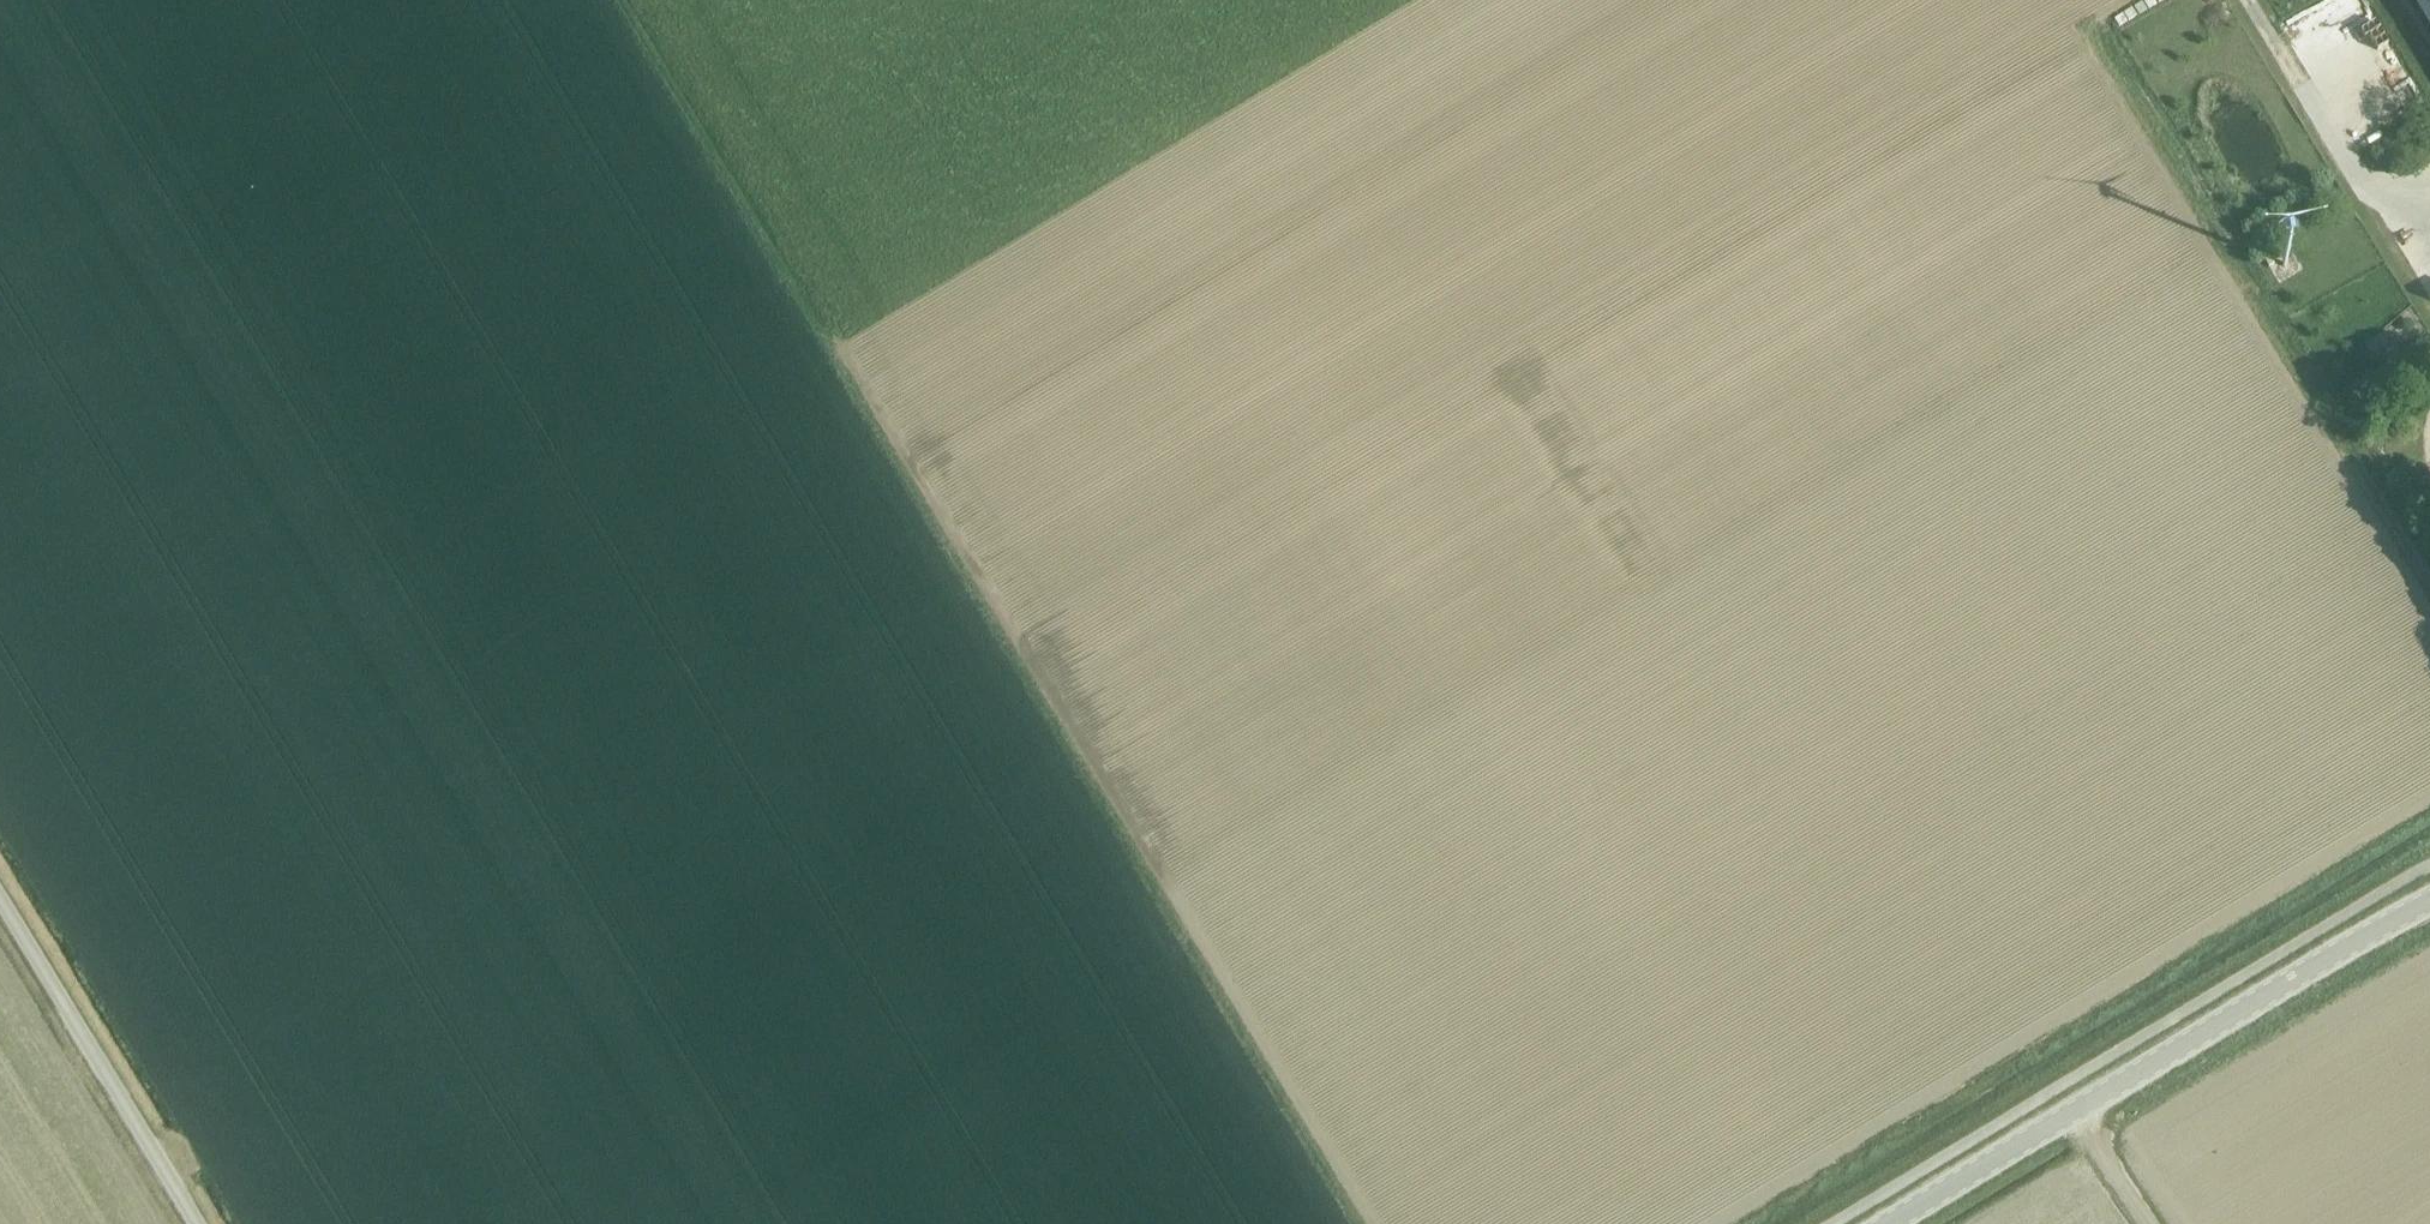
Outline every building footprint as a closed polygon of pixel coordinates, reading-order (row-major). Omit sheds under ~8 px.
[(2420,11),(2429,27),(2429,5),(2420,11)]
